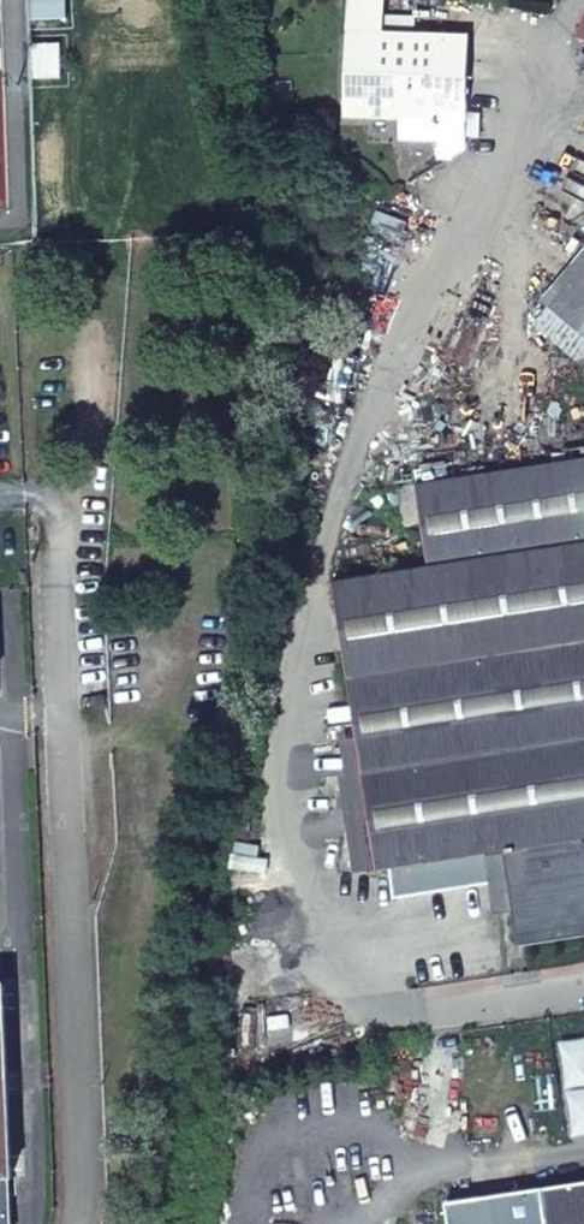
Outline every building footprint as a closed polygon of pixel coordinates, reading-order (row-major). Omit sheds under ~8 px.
[(349,33),(344,117),(401,119),(414,119),(414,139),(439,141),(439,158),(450,158),(465,148),(468,39),(381,35),(382,0),(351,0),(349,33)] [(401,139),(414,139),(414,119),(401,119),(401,139)] [(542,300),(583,336),(583,251),(542,300)] [(398,489),(403,526),(423,524),(429,568),(337,583),(359,738),(378,871),(391,869),(395,899),(490,885),(485,856),(504,852),(514,912),(520,946),(583,936),(583,461),(398,489)] [(354,874),(378,871),(359,738),(342,741),(346,777),(341,778),(354,874)] [(485,856),(490,885),(495,914),(514,912),(504,852),(485,856)] [(5,1178),(11,1177),(3,986),(0,986),(0,1223),(8,1223),(5,1178)] [(540,1181),(546,1223),(583,1223),(583,1175),(540,1181)]
